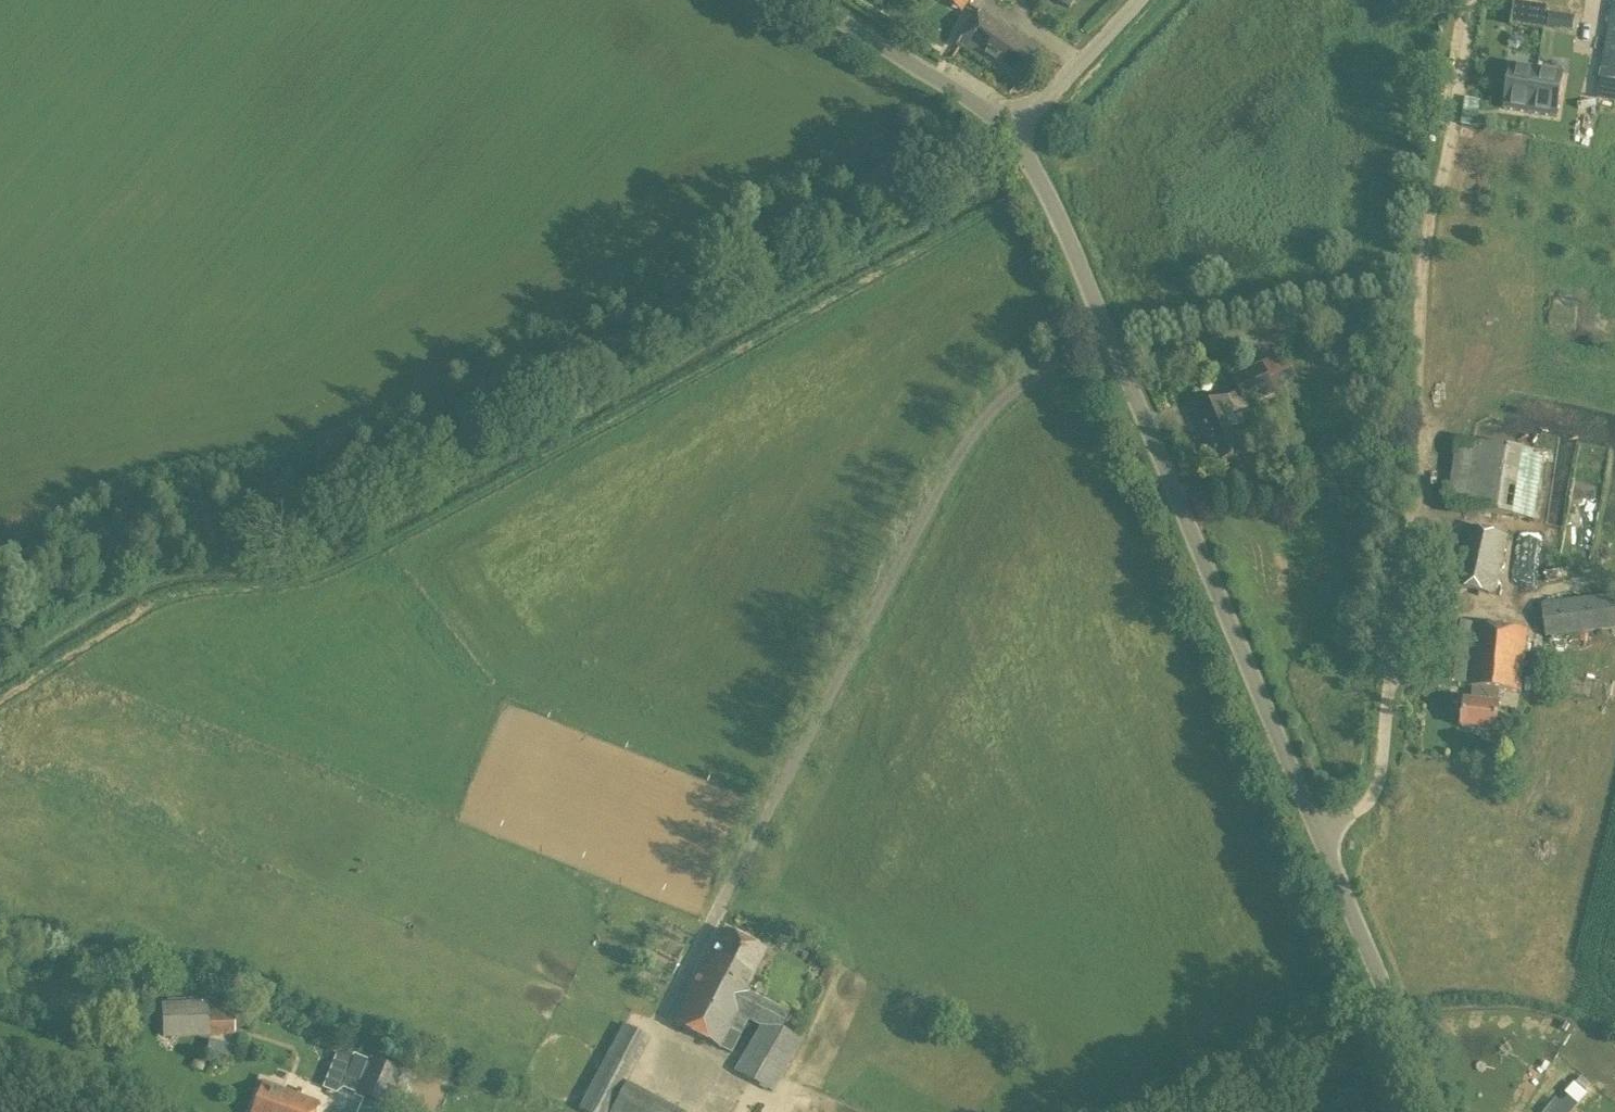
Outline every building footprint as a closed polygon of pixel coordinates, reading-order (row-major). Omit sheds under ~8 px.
[(961,12),(970,0),(942,0),(961,12)] [(1077,0),(1057,0),(1070,9),(1077,0)] [(1588,149),(1614,153),(1614,0),(1611,0),(1588,149)] [(1508,25),(1536,26),(1537,3),(1509,3),(1508,25)] [(1019,83),(1040,52),(983,13),(961,44),(1019,83)] [(1562,15),(1549,13),(1547,27),(1560,29),(1562,15)] [(1533,112),(1540,68),(1539,68),(1513,64),(1506,108),(1533,112)] [(1567,73),(1540,68),(1533,112),(1560,117),(1567,73)] [(1249,405),(1277,393),(1265,365),(1236,377),(1243,393),(1228,399),(1228,398),(1198,411),(1219,464),(1250,451),(1242,433),(1258,426),(1249,405)] [(1534,519),(1543,452),(1457,440),(1448,507),(1534,519)] [(1495,595),(1508,535),(1465,526),(1453,586),(1495,595)] [(1614,630),(1614,595),(1542,603),(1546,638),(1614,630)] [(1498,704),(1500,690),(1520,692),(1526,630),(1448,622),(1442,680),(1473,683),(1472,687),(1473,687),(1471,701),(1467,700),(1464,727),(1500,731),(1503,704),(1498,704)] [(1558,681),(1556,696),(1570,698),(1571,683),(1558,681)] [(761,1026),(738,1072),(776,1092),(803,1040),(783,1029),(792,1012),(750,991),(770,953),(726,930),(706,968),(704,966),(675,1022),(734,1052),(750,1021),(761,1026)] [(236,1036),(236,1003),(163,1003),(165,1040),(236,1036)] [(579,1108),(585,1111),(609,1111),(650,1037),(624,1023),(579,1108)] [(310,1038),(312,1043),(322,1039),(319,1034),(310,1038)] [(210,1043),(208,1054),(234,1061),(237,1049),(210,1043)] [(348,1057),(338,1079),(347,1082),(345,1088),(359,1092),(359,1094),(364,1097),(359,1111),(377,1111),(379,1105),(390,1108),(403,1074),(354,1053),(351,1059),(348,1057)] [(321,1103),(266,1082),(254,1111),(318,1111),(321,1103)] [(661,1111),(681,1111),(666,1104),(661,1111)]
